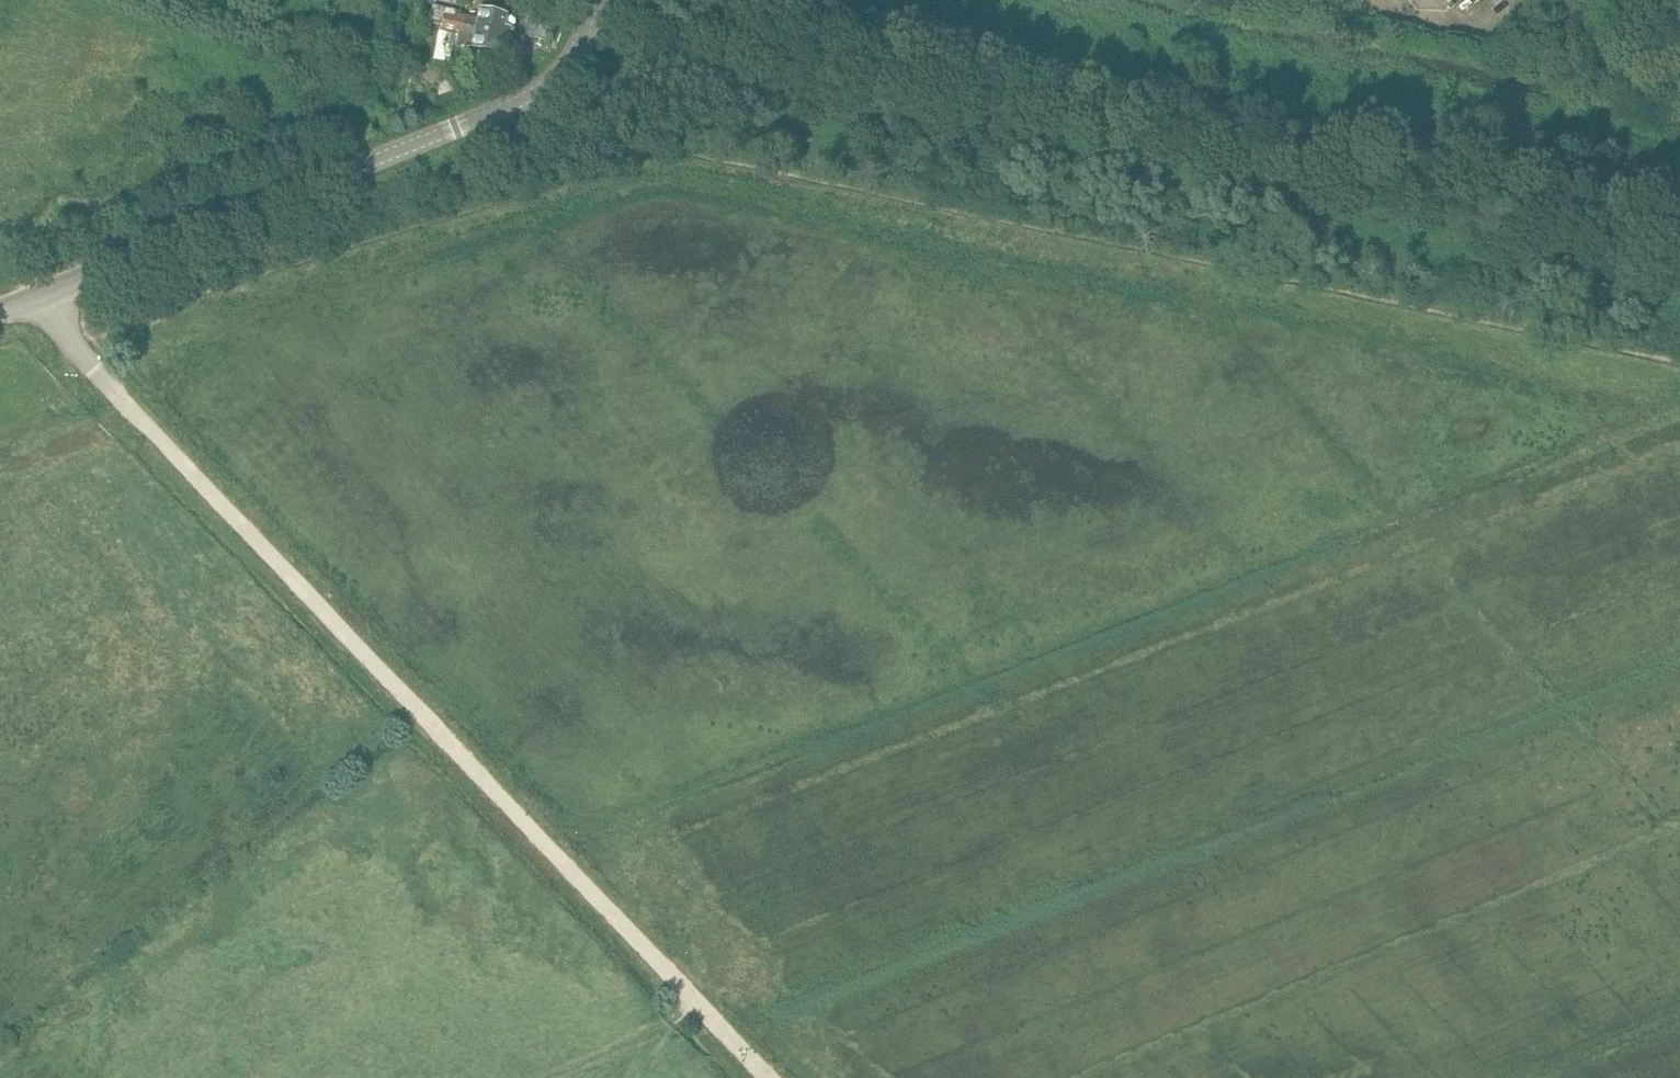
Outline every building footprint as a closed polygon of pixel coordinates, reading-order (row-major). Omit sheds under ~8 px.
[(481,11),(478,21),(445,14),(439,39),(459,45),(461,34),(475,37),(473,47),(498,52),(500,42),(510,44),(513,29),(503,26),(505,16),(481,11)] [(527,21),(524,35),(546,40),(549,25),(527,21)]
